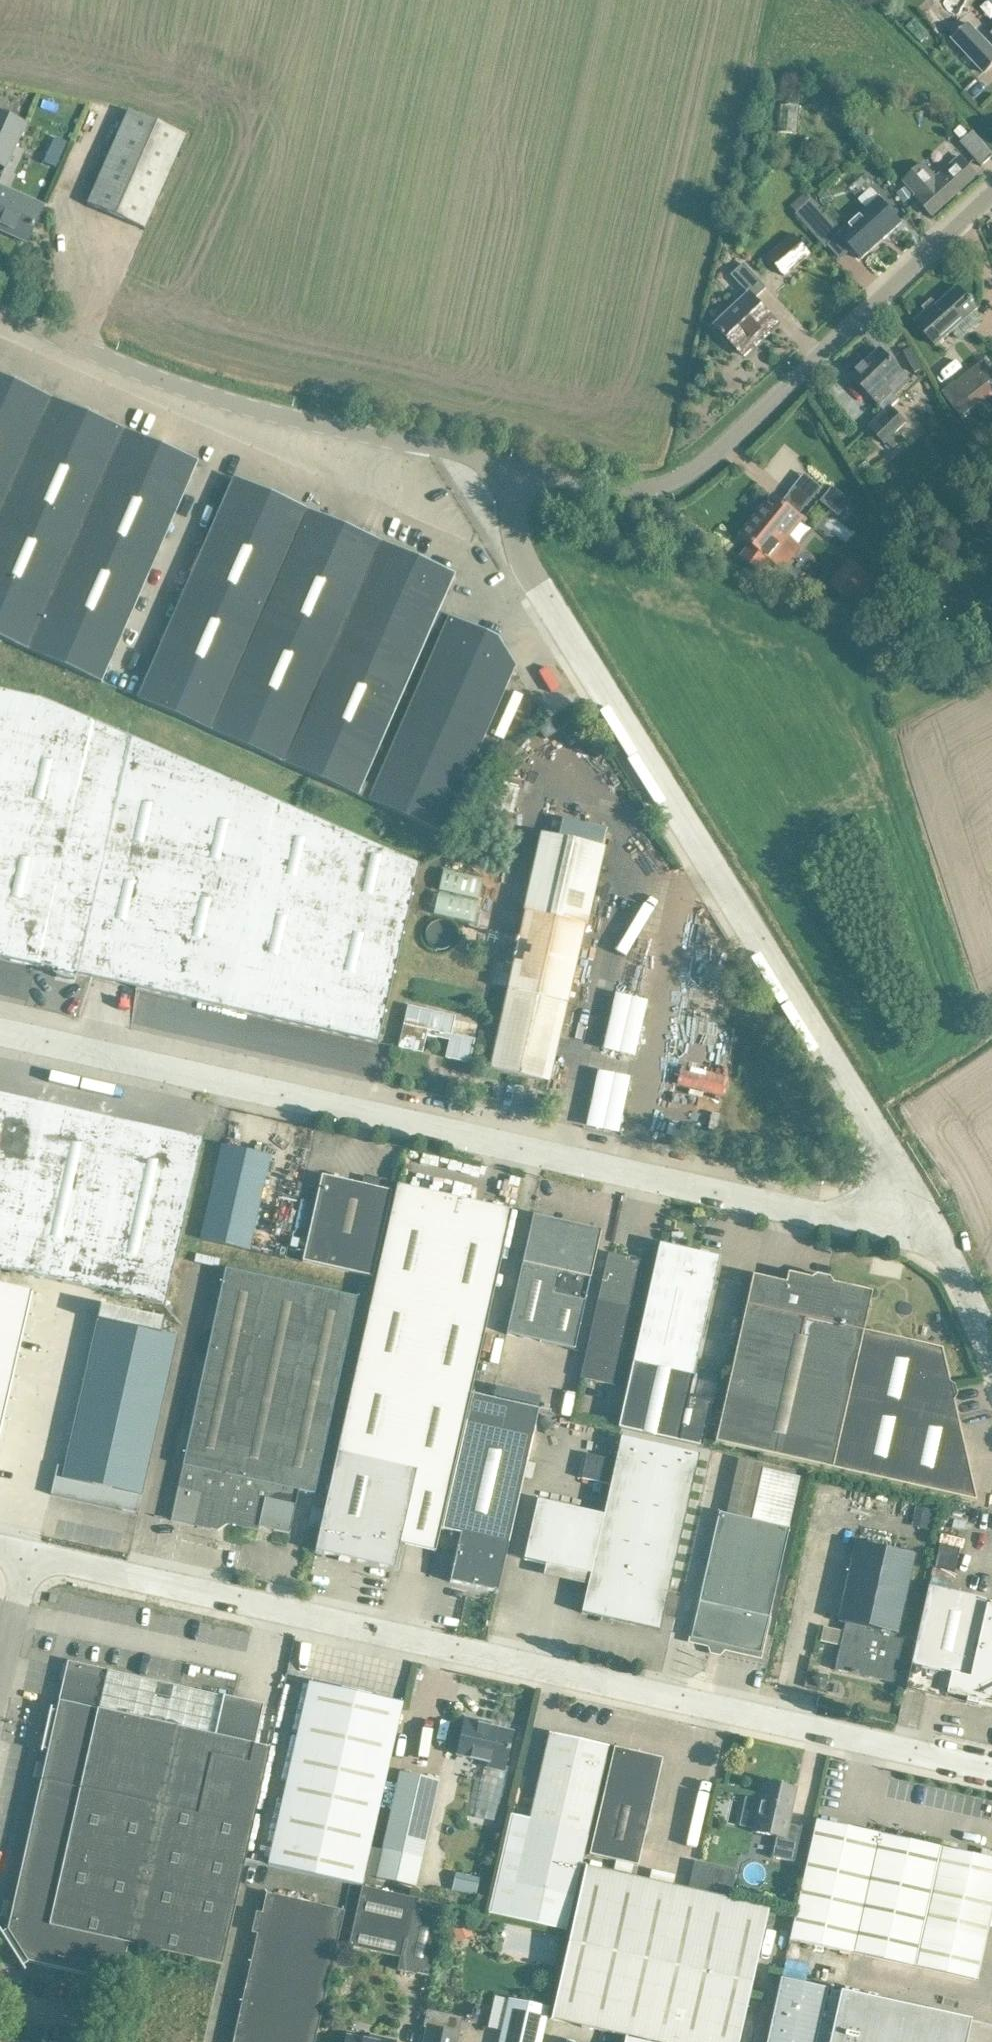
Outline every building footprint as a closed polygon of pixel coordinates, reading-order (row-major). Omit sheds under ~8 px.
[(934,10),(927,16),(942,34),(949,29),(962,17),(962,18),(972,10),(971,8),(980,0),(926,0),(929,4),(929,5),(934,10)] [(969,25),(952,40),(984,75),(991,68),(991,50),(969,25)] [(129,112),(87,205),(144,230),(186,137),(129,112)] [(26,124),(0,113),(0,167),(7,170),(26,124)] [(980,142),(972,133),(960,143),(982,167),(991,158),(991,155),(980,142)] [(977,177),(964,162),(940,183),(923,164),(902,183),(933,217),(977,177)] [(0,226),(28,239),(42,207),(0,188),(0,228),(0,226)] [(813,201),(796,216),(825,248),(840,236),(842,233),(813,201)] [(902,223),(889,208),(885,203),(872,215),(868,210),(842,233),(840,236),(861,260),(902,223)] [(785,276),(810,254),(796,237),(770,259),(785,276)] [(767,289),(753,275),(744,265),(731,276),(750,296),(717,327),(722,333),(722,334),(725,337),(726,337),(740,352),(774,320),(755,300),(767,289)] [(972,303),(958,287),(955,291),(951,290),(945,295),(945,300),(935,308),(933,306),(915,322),(928,337),(936,345),(954,329),(950,325),(973,305),(972,303)] [(904,353),(915,373),(923,368),(912,348),(904,353)] [(912,382),(895,364),(881,350),(853,377),(867,392),(886,412),(870,428),(885,444),(906,424),(891,408),(899,401),(896,397),(912,382)] [(983,361),(943,393),(961,417),(975,407),(968,399),(991,381),(991,372),(983,361)] [(50,399),(0,377),(0,513),(50,399)] [(123,431),(50,399),(0,513),(0,639),(27,651),(123,431)] [(123,431),(27,651),(101,683),(174,516),(197,463),(123,431)] [(454,576),(289,504),(234,479),(213,527),(137,700),(357,797),(454,576)] [(805,520),(777,498),(744,538),(752,544),(742,557),(761,573),(771,561),(784,571),(803,548),(790,538),(805,520)] [(851,605),(871,579),(850,562),(829,588),(851,605)] [(448,618),(440,637),(368,801),(441,834),(514,668),(496,640),(448,618)] [(377,1044),(379,1036),(383,1037),(385,1029),(381,1028),(418,866),(129,739),(41,702),(0,693),(0,959),(377,1044)] [(555,733),(551,727),(548,724),(539,730),(545,739),(555,733)] [(490,1070),(549,1083),(562,1024),(570,1027),(574,1007),(567,1005),(602,848),(543,835),(517,952),(508,950),(505,963),(514,965),(490,1070)] [(458,867),(457,882),(490,885),(491,869),(458,867)] [(630,987),(617,1043),(650,1050),(663,994),(630,987)] [(463,1032),(460,1052),(485,1055),(488,1031),(466,1028),(469,1008),(445,1005),(442,1030),(463,1032)] [(439,1045),(441,1020),(417,1018),(414,1042),(439,1045)] [(0,1096),(0,1269),(164,1306),(201,1141),(0,1096)] [(333,1138),(332,1148),(353,1151),(354,1142),(333,1138)] [(222,1146),(218,1165),(201,1240),(249,1250),(270,1157),(222,1146)] [(322,1176),(317,1196),(302,1262),(373,1278),(389,1204),(394,1185),(364,1178),(362,1185),(322,1176)] [(440,1533),(471,1396),(512,1212),(397,1186),(315,1552),(395,1570),(400,1544),(435,1553),(440,1533)] [(695,1215),(693,1224),(703,1226),(705,1218),(695,1215)] [(533,1217),(528,1236),(506,1335),(574,1350),(601,1232),(533,1217)] [(720,1259),(659,1245),(632,1364),(693,1378),(720,1259)] [(211,1248),(210,1256),(234,1258),(235,1250),(211,1248)] [(598,1383),(626,1258),(608,1254),(580,1379),(598,1383)] [(626,1258),(598,1383),(615,1387),(643,1262),(635,1260),(635,1262),(628,1261),(628,1259),(626,1258)] [(225,1270),(190,1430),(171,1521),(218,1531),(227,1525),(258,1532),(259,1528),(290,1535),(299,1492),(314,1495),(357,1298),(225,1270)] [(872,1293),(854,1289),(832,1284),(828,1287),(813,1284),(811,1279),(787,1274),(785,1284),(752,1276),(715,1443),(975,1502),(941,1350),(863,1332),(872,1293)] [(32,1293),(0,1285),(0,1433),(32,1293)] [(65,1315),(68,1303),(55,1300),(52,1312),(65,1315)] [(138,1514),(159,1417),(176,1337),(160,1334),(163,1319),(99,1306),(64,1468),(57,1467),(51,1496),(138,1514)] [(693,1378),(632,1364),(618,1429),(678,1442),(688,1397),(693,1378)] [(472,1396),(466,1423),(442,1531),(461,1535),(450,1583),(497,1594),(538,1411),(472,1396)] [(688,1397),(678,1442),(703,1448),(713,1402),(688,1397)] [(548,1417),(539,1421),(543,1432),(553,1428),(548,1417)] [(537,1501),(528,1541),(524,1560),(590,1575),(581,1614),(659,1631),(699,1456),(621,1438),(603,1516),(537,1501)] [(761,1470),(750,1521),(719,1513),(691,1638),(761,1654),(800,1479),(761,1470)] [(844,1624),(839,1651),(834,1671),(893,1684),(897,1664),(902,1641),(896,1639),(914,1556),(855,1543),(837,1622),(844,1624)] [(971,1597),(928,1587),(915,1648),(905,1691),(925,1695),(930,1672),(950,1676),(946,1696),(966,1700),(965,1704),(978,1707),(979,1703),(991,1706),(991,1607),(989,1607),(990,1601),(971,1597)] [(297,1676),(309,1632),(298,1630),(286,1673),(297,1676)] [(407,1667),(422,1670),(424,1658),(408,1656),(407,1667)] [(34,1812),(245,1860),(270,1749),(255,1745),(263,1706),(224,1697),(223,1698),(178,1687),(68,1662),(56,1713),(51,1711),(52,1708),(51,1708),(41,1753),(42,1753),(43,1750),(48,1751),(34,1812)] [(309,1684),(304,1703),(267,1866),(361,1887),(403,1705),(309,1684)] [(464,1719),(460,1738),(456,1756),(506,1767),(513,1733),(479,1726),(480,1722),(464,1719)] [(503,1851),(489,1914),(566,1932),(573,1899),(587,1839),(603,1767),(608,1747),(549,1734),(545,1754),(530,1820),(511,1815),(503,1851)] [(614,1749),(609,1768),(589,1856),(637,1867),(662,1760),(614,1749)] [(400,1773),(376,1879),(415,1888),(439,1782),(400,1773)] [(743,1813),(757,1816),(753,1832),(777,1837),(772,1858),(794,1863),(801,1828),(788,1825),(796,1790),(778,1786),(778,1788),(768,1786),(769,1784),(764,1783),(760,1802),(746,1799),(743,1813)] [(245,1860),(34,1812),(7,1930),(2,1933),(0,1930),(0,1932),(24,1971),(25,1970),(23,1966),(28,1963),(120,1983),(129,1944),(222,1965),(245,1860)] [(940,1848),(878,1835),(815,1821),(789,1941),(977,1981),(991,1910),(991,1860),(940,1848)] [(730,1898),(736,1872),(695,1863),(689,1889),(730,1898)] [(677,1889),(585,1868),(551,2021),(626,2037),(625,2041),(739,2041),(768,1909),(677,1889)] [(431,1978),(447,1906),(362,1887),(349,1947),(400,1958),(397,1971),(431,1978)] [(344,1912),(266,1894),(236,2030),(233,2041),(315,2041),(344,1912)] [(449,1926),(457,1945),(473,1938),(466,1919),(449,1926)] [(194,2041),(204,2041),(221,1967),(130,1945),(112,2023),(194,2041)] [(867,1965),(863,1984),(887,1989),(891,1969),(867,1965)] [(767,2041),(966,2041),(970,2021),(840,1993),(840,1992),(827,1990),(780,1979),(767,2041)] [(499,2041),(541,2041),(549,2008),(509,1999),(499,2041)] [(424,2041),(457,2041),(458,2035),(427,2028),(424,2041)]
